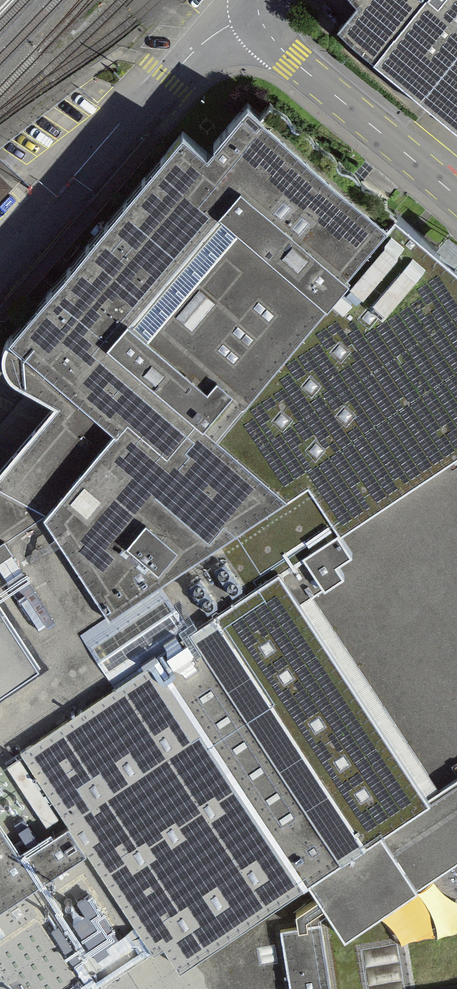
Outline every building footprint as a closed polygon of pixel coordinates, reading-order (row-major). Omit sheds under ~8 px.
[(336,20),(456,126),(456,0),(352,0),(336,20)] [(4,332),(5,370),(49,394),(0,449),(0,485),(33,503),(105,617),(165,578),(284,504),(216,442),(386,234),(230,102),(194,153),(171,135),(4,332)] [(9,184),(0,175),(0,193),(9,184)] [(456,441),(456,274),(396,224),(386,234),(216,442),(284,504),(165,578),(189,619),(274,565),(456,441)] [(274,565),(414,787),(456,760),(456,441),(274,565)] [(2,735),(189,619),(165,578),(105,617),(33,503),(0,485),(0,736),(2,735)] [(414,787),(274,565),(189,619),(2,735),(141,957),(298,860),(414,787)] [(141,957),(2,735),(0,736),(0,988),(77,988),(141,957)] [(298,860),(335,925),(456,845),(456,760),(414,787),(298,860)] [(335,925),(298,860),(141,957),(77,988),(456,988),(456,845),(335,925)]
